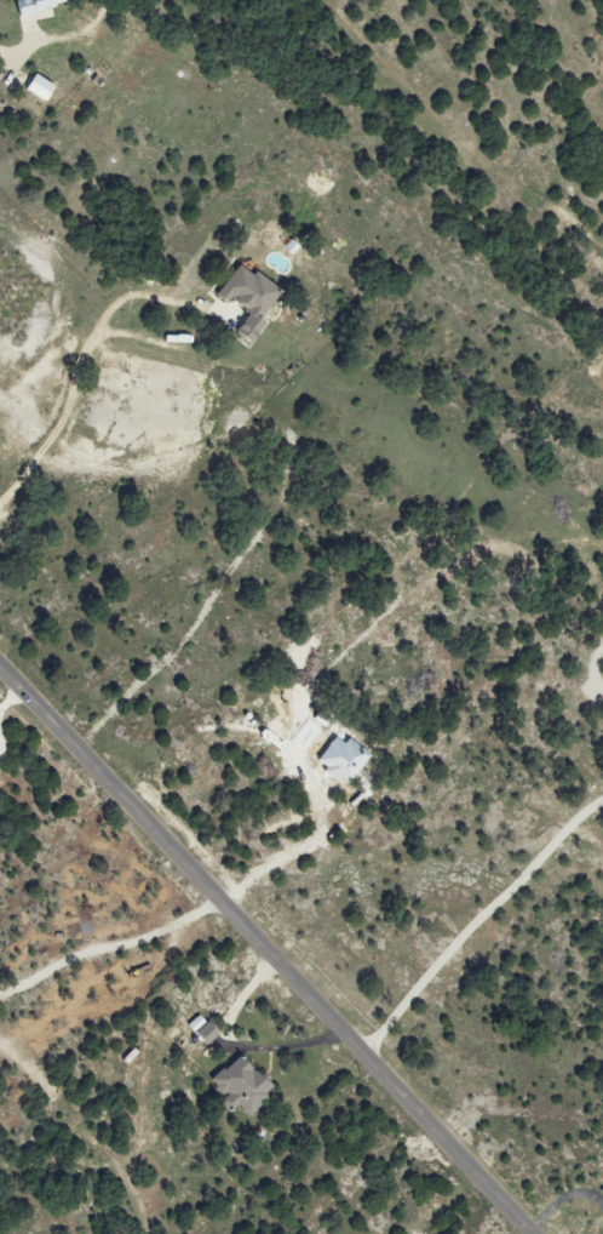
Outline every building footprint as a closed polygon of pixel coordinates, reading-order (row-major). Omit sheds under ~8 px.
[(211,296),(221,302),(223,299),(242,310),(228,333),(245,343),(259,321),(255,319),(275,288),(249,272),(247,274),(231,264),(211,296)] [(201,1046),(213,1035),(195,1015),(183,1026),(201,1046)] [(205,1076),(219,1098),(215,1101),(222,1113),(234,1106),(239,1113),(273,1092),(260,1071),(253,1075),(240,1055),(205,1076)]
